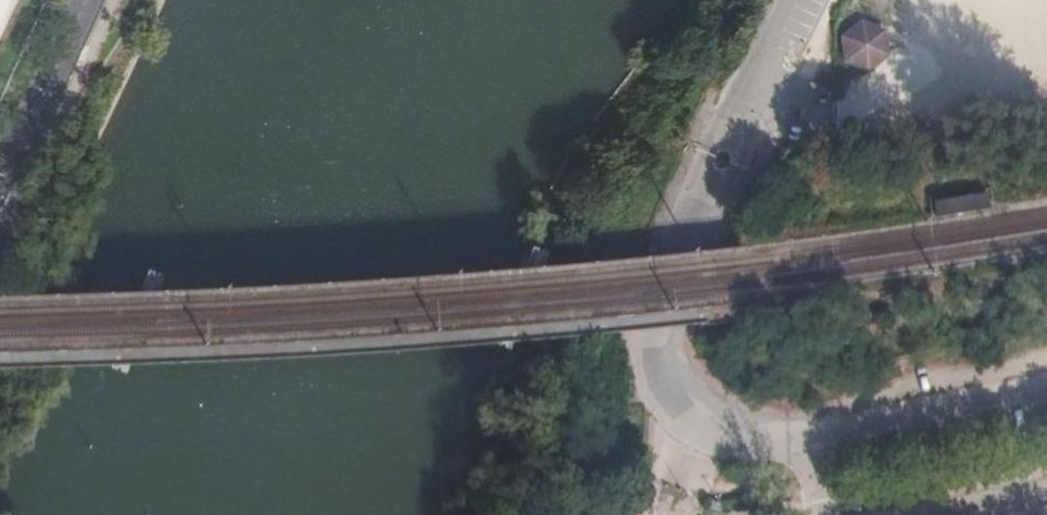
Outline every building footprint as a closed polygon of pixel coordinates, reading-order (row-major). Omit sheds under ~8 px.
[(18,0),(0,0),(0,39),(18,0)] [(858,3),(881,13),(887,0),(859,0),(858,3)] [(902,25),(881,18),(864,33),(867,56),(891,62),(907,46),(902,25)]
